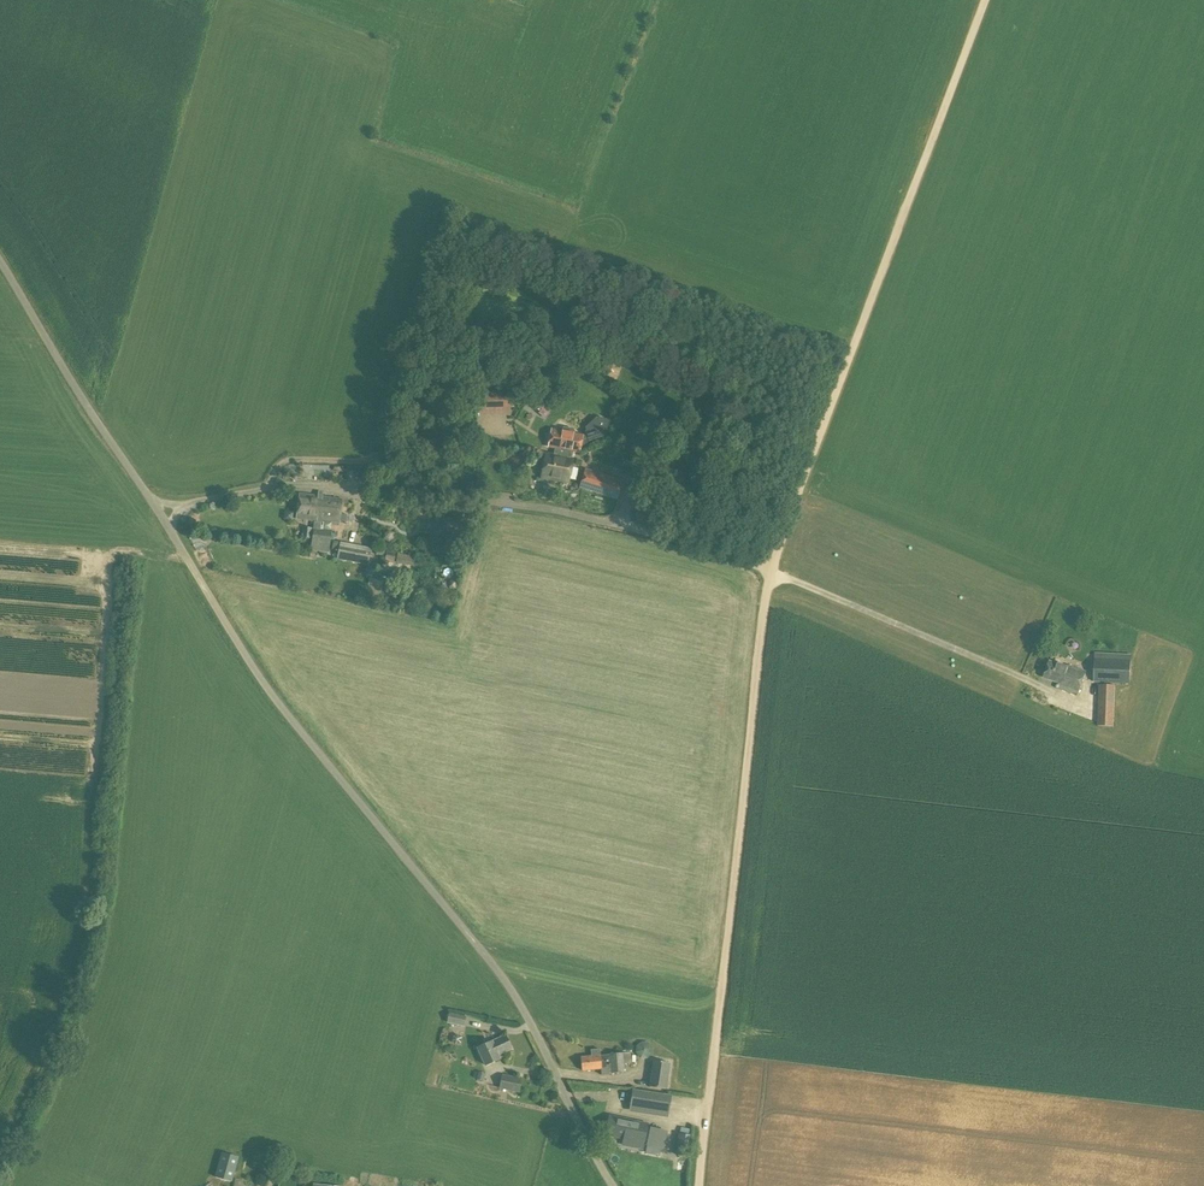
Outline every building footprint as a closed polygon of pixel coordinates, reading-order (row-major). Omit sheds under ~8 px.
[(539,411),(550,389),(538,384),(528,405),(539,411)] [(483,392),(483,394),(476,394),(476,407),(484,407),(484,409),(505,408),(505,406),(512,406),(512,393),(504,393),(504,391),(483,392)] [(572,451),(572,452),(579,453),(580,448),(589,442),(604,436),(610,421),(600,417),(599,419),(596,418),(585,428),(587,434),(582,436),(575,434),(575,432),(573,429),(564,427),(561,429),(561,432),(551,430),(547,449),(555,450),(554,455),(561,457),(563,450),(572,451)] [(570,458),(572,452),(572,451),(563,450),(561,457),(554,455),(546,454),(542,476),(568,482),(573,458),(570,458)] [(617,500),(623,482),(585,469),(579,488),(617,500)] [(673,499),(682,501),(687,471),(677,470),(673,499)] [(339,523),(342,499),(300,493),(296,518),(317,521),(317,520),(330,521),(339,523)] [(448,533),(465,527),(459,512),(455,513),(456,516),(443,521),(448,533)] [(311,539),(312,528),(303,528),(302,538),(311,539)] [(314,528),(312,544),(311,551),(330,553),(330,545),(332,530),(314,528)] [(388,530),(383,533),(383,539),(388,542),(394,539),(394,533),(388,530)] [(340,543),(334,542),(332,549),(338,551),(337,559),(368,566),(371,548),(340,542),(340,543)] [(395,553),(387,552),(385,561),(394,563),(395,556),(394,556),(395,553)] [(395,556),(394,563),(412,566),(414,560),(395,556)] [(457,589),(458,583),(455,583),(455,582),(450,581),(450,582),(449,582),(448,587),(449,588),(449,589),(454,589),(457,589)] [(1131,684),(1132,655),(1094,653),(1093,683),(1131,684)] [(1068,669),(1057,665),(1058,664),(1050,662),(1044,677),(1060,683),(1058,688),(1077,695),(1084,675),(1083,675),(1085,671),(1069,665),(1068,669)] [(1113,727),(1115,686),(1099,685),(1098,726),(1113,727)] [(464,1027),(466,1016),(449,1013),(447,1023),(464,1027)] [(485,1066),(500,1059),(498,1055),(511,1049),(504,1035),(491,1041),(476,1048),(485,1066)] [(649,1043),(642,1042),(636,1046),(635,1053),(640,1059),(646,1060),(652,1056),(653,1049),(649,1043)] [(631,1064),(630,1053),(608,1055),(598,1056),(598,1055),(580,1057),(581,1071),(600,1069),(600,1076),(610,1075),(610,1073),(624,1072),(623,1064),(631,1064)] [(665,1091),(670,1065),(654,1062),(649,1088),(665,1091)] [(483,1082),(485,1074),(478,1072),(477,1080),(483,1082)] [(519,1093),(522,1079),(502,1075),(499,1089),(519,1093)] [(671,1097),(633,1090),(630,1106),(668,1112),(671,1097)] [(648,1127),(648,1125),(609,1117),(606,1134),(624,1138),(624,1137),(633,1139),(632,1145),(643,1147),(644,1144),(660,1147),(663,1130),(648,1127)] [(660,1155),(662,1150),(647,1147),(646,1152),(660,1155)] [(280,1170),(272,1169),(271,1179),(278,1180),(280,1170)]
